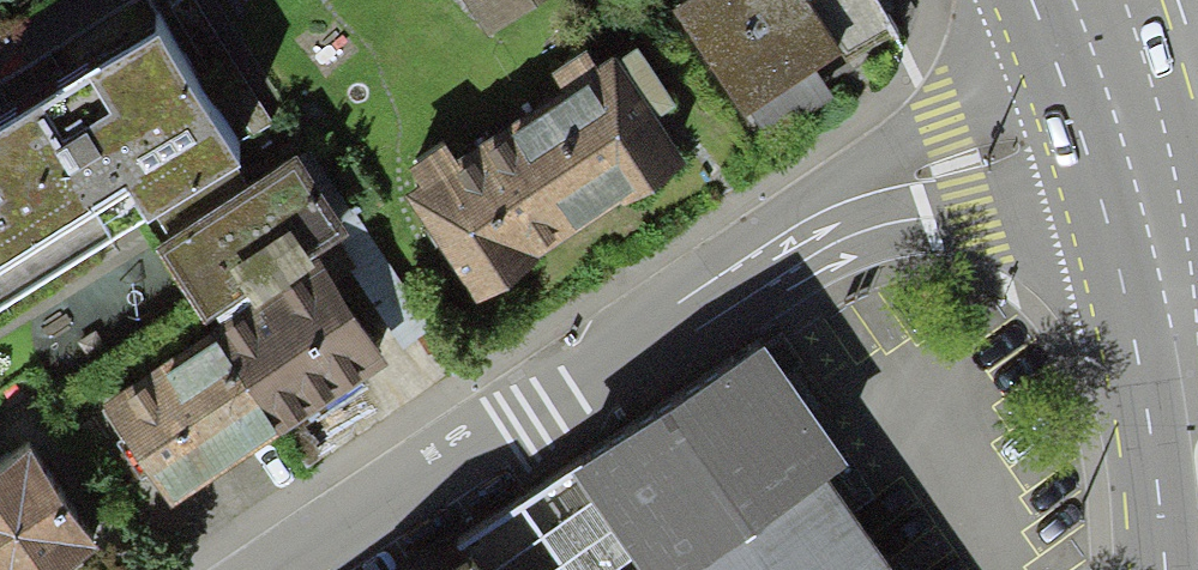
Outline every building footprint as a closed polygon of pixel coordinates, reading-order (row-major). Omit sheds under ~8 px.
[(525,0),(467,0),(482,25),(525,0)] [(739,109),(838,47),(891,15),(882,0),(663,0),(739,109)] [(160,15),(0,113),(0,288),(236,143),(160,15)] [(509,117),(579,221),(682,153),(612,49),(509,117)] [(471,293),(579,221),(509,117),(402,189),(471,293)] [(298,157),(156,250),(206,324),(247,297),(253,305),(255,308),(316,268),(313,262),(318,258),(351,237),(298,157)] [(253,305),(211,333),(281,435),(388,365),(318,258),(313,262),(316,268),(255,308),(253,305)] [(827,439),(849,423),(762,300),(569,436),(574,444),(479,569),(919,569),(827,439)] [(171,510),(281,435),(211,333),(101,408),(171,510)] [(0,444),(0,569),(35,569),(93,532),(25,427),(0,444)]
